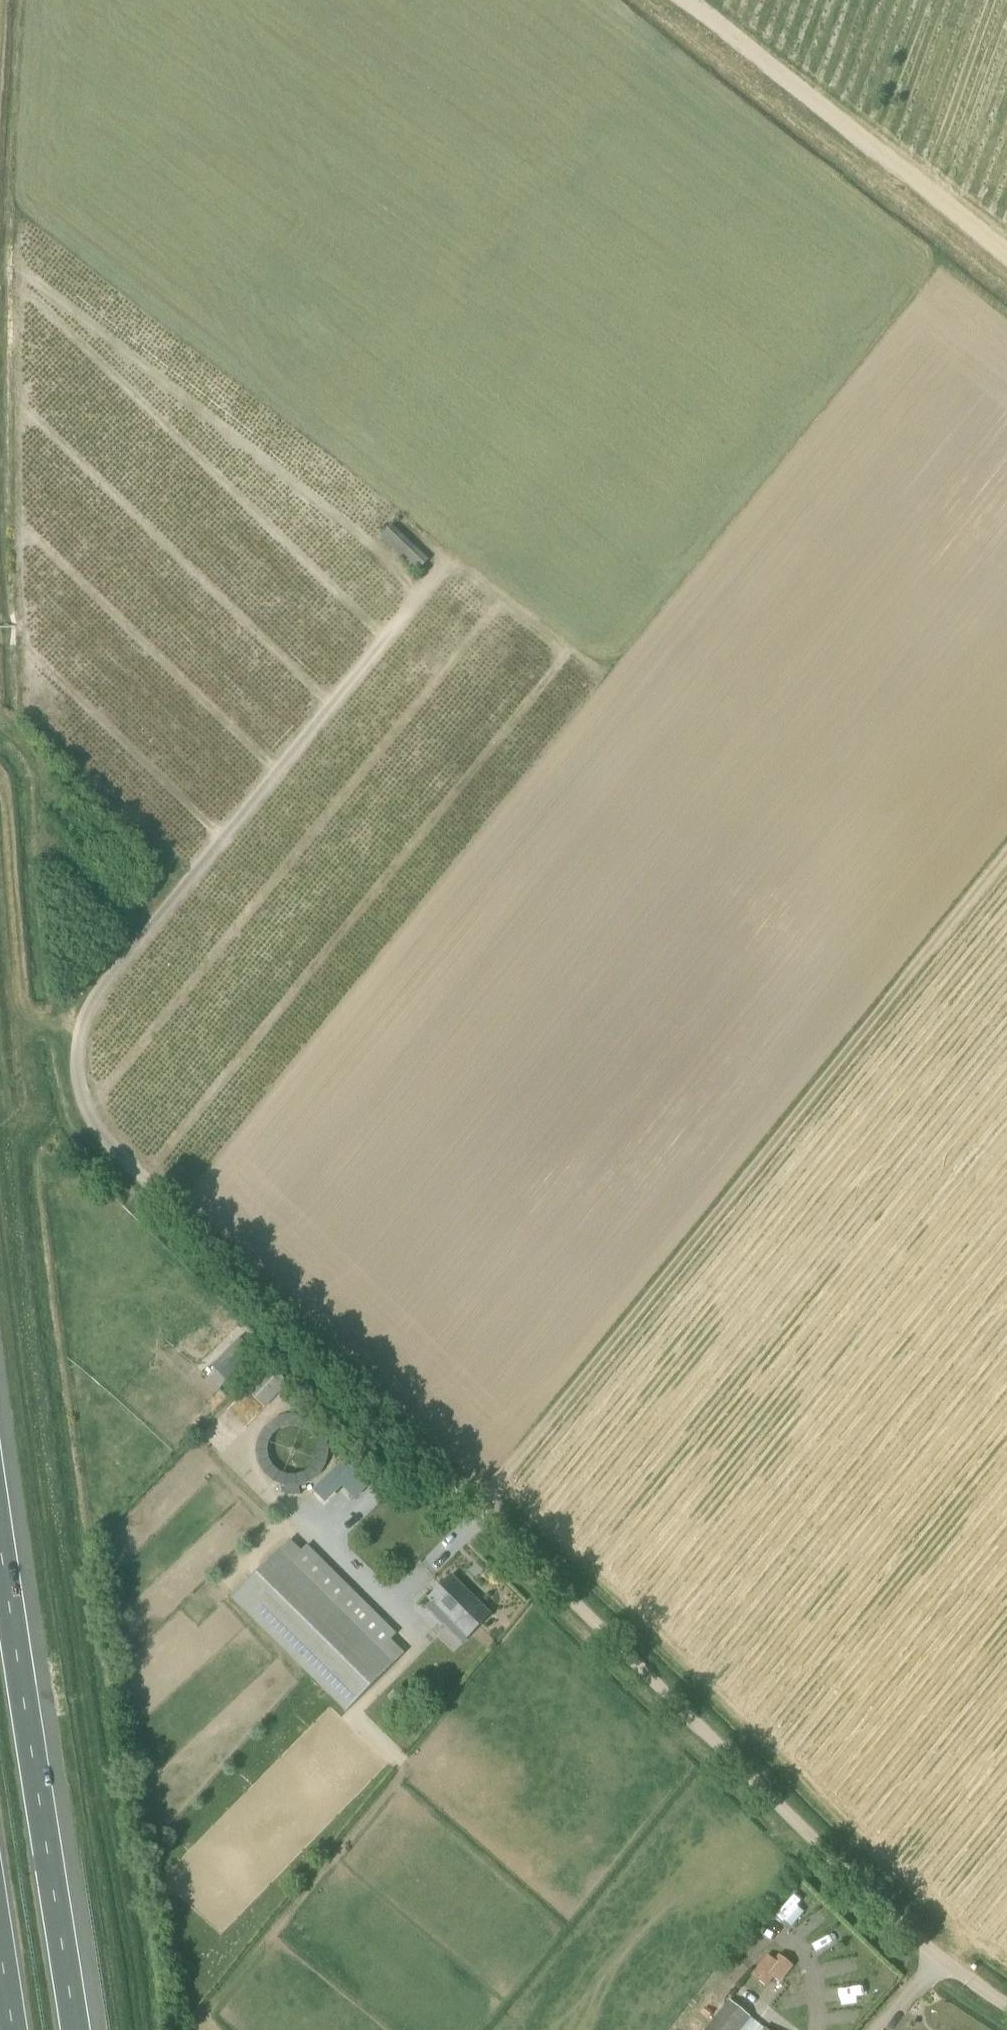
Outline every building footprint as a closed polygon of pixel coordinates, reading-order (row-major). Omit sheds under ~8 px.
[(411,544),(392,526),(380,537),(400,556),(411,544)] [(212,1367),(230,1384),(244,1369),(258,1355),(241,1338),(212,1367)] [(265,1408),(288,1383),(270,1366),(246,1391),(265,1408)] [(299,1416),(286,1416),(273,1420),(264,1429),(258,1439),(256,1451),(258,1465),(264,1475),(274,1484),(285,1487),(285,1496),(301,1496),(300,1487),(311,1484),(320,1476),(327,1464),(329,1452),(327,1439),(321,1428),(312,1421),(299,1416)] [(282,1550),(232,1599),(345,1713),(395,1664),(282,1550)] [(448,1619),(468,1638),(490,1615),(452,1577),(423,1606),(442,1625),(448,1619)] [(769,1955),(753,1973),(766,1985),(782,1967),(769,1955)] [(729,2000),(704,2029),(741,2029),(751,2018),(729,2000)]
